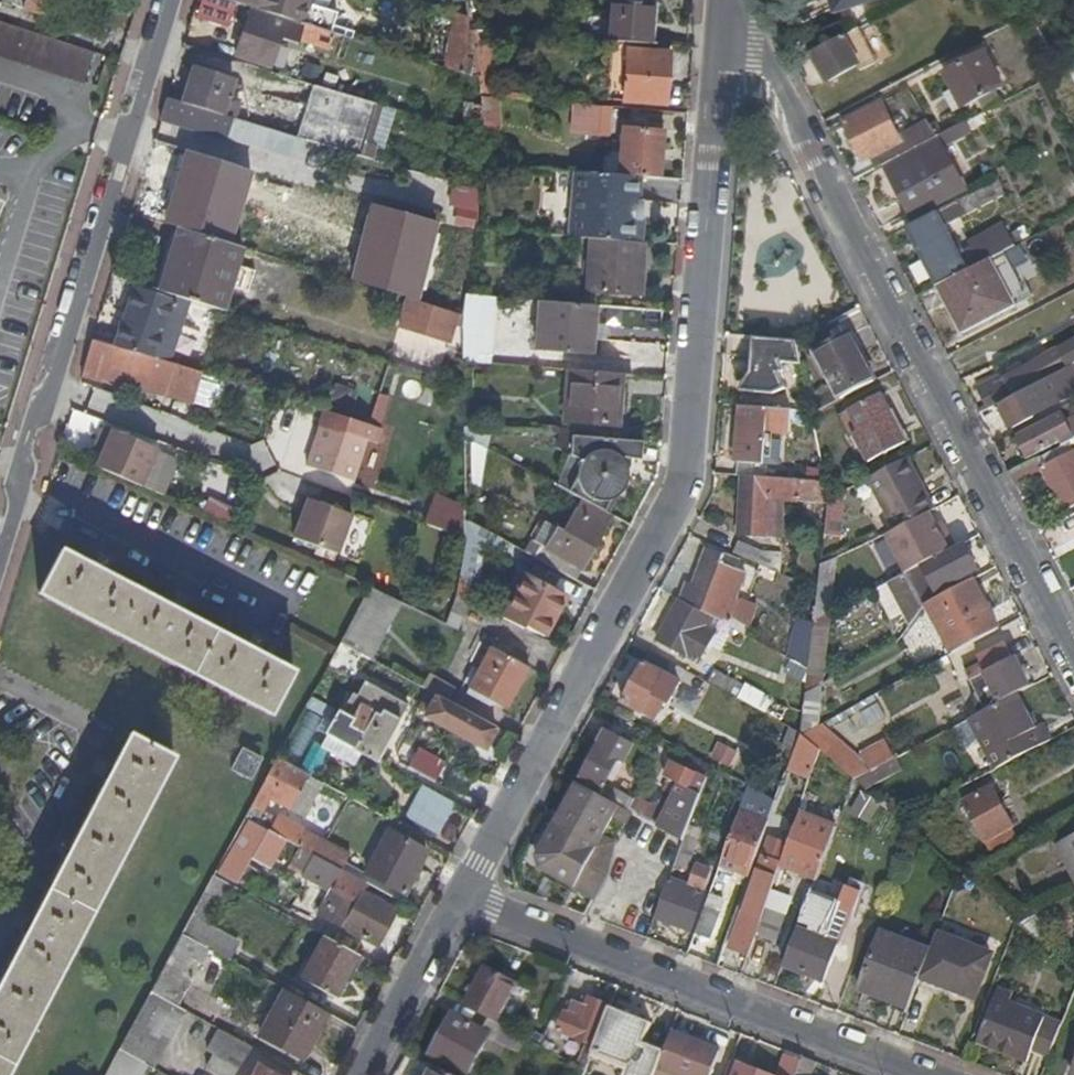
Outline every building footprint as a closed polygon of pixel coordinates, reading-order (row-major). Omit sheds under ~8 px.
[(24,8),(43,15),(48,0),(27,0),(24,8)] [(253,8),(293,21),(320,29),(332,32),(339,8),(314,0),(226,0),(253,8)] [(642,38),(646,0),(601,0),(600,34),(642,38)] [(829,11),(865,0),(825,0),(829,11)] [(292,25),(293,21),(253,8),(251,13),(292,25)] [(316,40),(320,29),(293,21),(292,25),(251,13),(238,56),(273,67),(285,30),(316,40)] [(447,15),(449,71),(470,70),(469,15),(447,15)] [(96,53),(0,21),(0,54),(86,82),(96,53)] [(486,58),(484,24),(470,22),(473,58),(486,58)] [(869,61),(849,28),(806,51),(821,79),(849,64),(852,70),(869,61)] [(332,45),(335,33),(332,32),(320,29),(316,40),(332,45)] [(606,41),(600,95),(661,101),(666,47),(606,41)] [(939,70),(957,107),(999,85),(981,49),(939,70)] [(476,91),(490,92),(488,68),(474,69),(476,86),(476,91)] [(196,69),(186,104),(238,120),(243,104),(231,100),(236,81),(196,69)] [(364,158),(380,104),(317,85),(301,139),(364,158)] [(491,125),(490,92),(476,91),(476,124),(491,125)] [(595,101),(567,98),(562,126),(591,131),(595,101)] [(277,151),(282,133),(238,120),(186,104),(169,99),(163,117),(277,151)] [(837,122),(864,171),(885,160),(934,134),(926,118),(895,134),(877,101),(837,122)] [(934,134),(885,160),(890,170),(884,174),(908,216),(963,185),(941,146),(965,133),(958,122),(934,134)] [(634,171),(654,173),(658,127),(615,124),(613,170),(634,171)] [(249,181),(252,171),(195,154),(191,167),(190,167),(174,215),(211,226),(222,193),(230,196),(235,183),(227,180),(227,179),(221,177),(222,173),(249,181)] [(268,158),(263,175),(294,183),(299,166),(268,158)] [(613,170),(563,165),(558,232),(586,234),(635,238),(636,216),(633,216),(634,200),(632,199),(634,171),(613,170)] [(900,226),(932,284),(998,250),(1011,243),(1000,221),(953,245),(941,221),(965,209),(966,212),(1003,192),(994,176),(900,226)] [(477,229),(478,190),(452,189),(451,228),(477,229)] [(173,281),(169,293),(176,295),(191,300),(224,310),(243,247),(180,228),(165,279),(173,281)] [(635,238),(586,234),(581,287),(634,292),(637,239),(635,238)] [(932,284),(958,331),(1024,294),(998,250),(932,284)] [(173,281),(165,279),(161,291),(169,293),(173,281)] [(173,363),(191,300),(176,295),(175,299),(136,286),(117,347),(173,363)] [(464,296),(462,363),(495,364),(497,297),(464,296)] [(602,302),(533,296),(529,347),(584,351),(586,330),(640,335),(642,305),(602,302)] [(420,305),(415,321),(453,332),(458,317),(420,305)] [(984,405),(994,399),(1066,360),(1073,356),(1073,330),(998,371),(996,368),(971,381),(984,405)] [(802,407),(803,415),(870,379),(845,332),(811,350),(829,384),(800,398),(802,407)] [(789,337),(745,334),(743,370),(755,391),(765,391),(777,384),(770,372),(775,369),(772,362),(794,361),(789,337)] [(167,395),(175,364),(173,363),(117,347),(95,340),(84,375),(103,382),(104,379),(108,366),(151,379),(148,390),(167,395)] [(994,399),(1007,425),(1029,413),(1029,412),(1073,388),(1073,375),(1066,360),(994,399)] [(151,379),(108,366),(104,379),(148,392),(148,390),(151,379)] [(614,370),(560,366),(554,419),(610,425),(614,370)] [(755,391),(743,370),(740,391),(755,391)] [(863,461),(903,441),(876,391),(843,409),(855,430),(848,434),(863,461)] [(802,407),(733,402),(728,457),(757,460),(760,427),(784,429),(784,421),(805,424),(803,415),(802,407)] [(1056,443),(1071,435),(1073,433),(1073,410),(1062,416),(1057,407),(1011,431),(1023,455),(1055,438),(1056,443)] [(376,425),(329,410),(324,423),(371,438),(376,425)] [(324,423),(312,466),(358,480),(371,438),(324,423)] [(161,449),(108,426),(101,442),(108,446),(104,454),(98,467),(144,487),(161,449)] [(485,486),(488,434),(471,433),(469,485),(485,486)] [(630,441),(565,436),(563,456),(570,458),(567,470),(565,482),(559,491),(596,512),(602,501),(605,504),(613,495),(616,489),(617,481),(616,467),(608,464),(609,459),(630,461),(630,441)] [(101,442),(97,451),(104,454),(108,446),(101,442)] [(1073,507),(1073,462),(1066,447),(1037,462),(1032,455),(1005,470),(1013,485),(1041,471),(1057,502),(1068,496),(1073,507)] [(570,458),(563,456),(545,484),(559,491),(565,482),(567,470),(570,458)] [(904,456),(862,477),(889,526),(927,507),(930,505),(921,488),(917,491),(909,477),(914,474),(904,456)] [(757,476),(734,473),(729,536),(779,540),(783,497),(819,500),(815,478),(761,473),(760,479),(757,479),(757,476)] [(832,536),(837,491),(819,500),(815,535),(832,536)] [(355,511),(307,496),(301,513),(305,514),(302,522),(298,537),(343,551),(355,511)] [(465,524),(465,506),(435,496),(426,522),(465,536),(465,524)] [(231,523),(236,508),(208,498),(202,512),(231,523)] [(889,526),(885,528),(907,571),(950,548),(941,532),(936,534),(930,521),(935,519),(927,507),(889,526)] [(518,552),(570,581),(598,529),(568,513),(558,532),(538,521),(518,552)] [(936,534),(941,532),(935,519),(930,521),(936,534)] [(496,539),(467,523),(466,557),(462,577),(456,599),(471,606),(481,550),(493,553),(496,539)] [(964,540),(953,546),(967,572),(977,566),(964,540)] [(730,544),(722,557),(770,583),(774,563),(751,558),(730,544)] [(967,572),(953,546),(950,548),(907,571),(875,588),(890,615),(903,608),(911,619),(923,604),(940,594),(937,588),(967,572)] [(65,550),(42,593),(273,714),(297,670),(65,550)] [(714,558),(697,553),(680,602),(695,609),(693,614),(704,619),(716,626),(719,618),(736,575),(712,565),(714,558)] [(837,563),(823,561),(820,585),(834,587),(837,563)] [(519,576),(497,613),(535,637),(558,600),(519,576)] [(940,594),(923,604),(948,651),(994,627),(969,578),(940,594)] [(365,655),(397,598),(373,588),(342,643),(365,655)] [(693,614),(676,604),(670,615),(664,611),(646,642),(668,655),(669,652),(679,658),(695,630),(687,625),(689,621),(700,627),(704,619),(693,614)] [(798,693),(814,685),(824,615),(805,624),(800,671),(799,685),(798,693)] [(719,618),(716,626),(736,637),(740,629),(719,618)] [(805,624),(793,622),(787,664),(800,671),(805,624)] [(1013,692),(1032,682),(1007,640),(981,656),(984,662),(970,670),(968,672),(983,696),(993,690),(991,687),(996,683),(1002,698),(1013,692)] [(397,680),(400,674),(365,655),(342,643),(337,653),(399,687),(402,683),(397,680)] [(509,705),(530,666),(492,645),(471,684),(509,705)] [(678,672),(646,654),(640,663),(636,661),(626,677),(620,674),(616,681),(622,685),(613,700),(647,721),(657,705),(646,698),(659,677),(670,685),(678,672)] [(800,671),(787,664),(779,675),(799,685),(800,671)] [(730,699),(737,689),(706,672),(699,683),(730,699)] [(417,697),(423,687),(400,674),(397,680),(402,683),(399,687),(417,697)] [(366,682),(358,696),(353,694),(343,713),(339,711),(327,733),(378,762),(398,725),(393,722),(395,718),(401,721),(409,705),(366,682)] [(438,682),(433,691),(451,701),(456,692),(438,682)] [(793,732),(809,723),(814,685),(798,693),(793,732)] [(1002,698),(967,716),(979,739),(994,766),(1050,736),(1041,720),(1033,725),(1013,692),(1002,698)] [(485,750),(497,727),(438,695),(426,719),(485,750)] [(832,719),(842,742),(889,721),(880,699),(847,714),(846,713),(832,719)] [(979,739),(967,716),(959,720),(950,725),(961,744),(966,746),(979,739)] [(848,779),(866,770),(812,722),(809,723),(793,732),(810,747),(813,750),(848,779)] [(793,732),(781,726),(771,750),(783,757),(793,732)] [(624,744),(597,729),(589,744),(612,756),(616,759),(624,744)] [(177,756),(133,732),(0,986),(0,1074),(9,1074),(177,756)] [(799,775),(810,747),(793,732),(783,757),(780,766),(799,775)] [(733,765),(736,746),(715,743),(712,762),(733,765)] [(589,744),(568,783),(622,812),(675,840),(678,834),(692,797),(674,787),(684,768),(667,759),(658,776),(663,779),(656,791),(665,796),(659,807),(666,811),(662,817),(597,782),(612,756),(589,744)] [(861,755),(869,768),(886,759),(879,745),(861,755)] [(246,748),(234,769),(254,780),(265,759),(246,748)] [(425,749),(414,770),(436,782),(447,761),(425,749)] [(268,780),(278,785),(290,764),(279,759),(268,780)] [(856,786),(860,790),(893,770),(886,759),(869,768),(866,770),(848,779),(856,786)] [(299,794),(310,775),(290,764),(278,785),(271,797),(292,808),(299,794)] [(313,801),(323,783),(310,775),(299,794),(313,801)] [(622,812),(568,783),(528,854),(533,868),(585,896),(599,871),(605,840),(593,834),(603,818),(615,824),(622,812)] [(986,784),(955,802),(981,847),(1012,829),(986,784)] [(425,786),(409,816),(439,833),(456,802),(425,786)] [(860,790),(856,786),(842,805),(858,820),(872,801),(860,790)] [(897,823),(872,801),(858,820),(853,827),(885,856),(897,823)] [(280,817),(255,804),(248,816),(272,830),(280,817)] [(734,809),(713,864),(740,874),(760,818),(734,809)] [(238,882),(253,856),(271,866),(286,840),(250,821),(221,872),(238,882)] [(344,869),(347,864),(323,850),(329,840),(306,828),(297,844),(344,869)] [(403,845),(407,838),(390,828),(385,836),(403,845)] [(770,867),(766,879),(803,892),(808,881),(823,842),(784,828),(770,867)] [(1067,891),(1073,887),(1073,833),(1045,847),(1067,891)] [(675,840),(666,863),(680,869),(691,840),(678,834),(675,840)] [(403,845),(385,836),(367,871),(405,892),(428,849),(407,838),(403,845)] [(353,854),(329,840),(323,850),(347,864),(353,854)] [(337,887),(346,870),(344,869),(297,844),(296,843),(289,855),(309,866),(307,871),(337,887)] [(680,882),(694,889),(704,865),(689,859),(680,882)] [(766,879),(770,867),(753,859),(722,943),(740,950),(743,940),(754,910),(766,879)] [(193,916),(207,924),(230,883),(216,875),(193,916)] [(650,915),(680,927),(694,889),(680,882),(661,875),(652,896),(656,898),(650,915)] [(839,923),(829,920),(832,913),(842,917),(845,906),(828,900),(832,890),(808,881),(803,892),(789,926),(792,927),(778,964),(816,978),(830,941),(833,943),(840,923),(839,923)] [(356,903),(329,888),(317,911),(378,944),(398,909),(364,890),(356,903)] [(713,908),(698,902),(687,930),(703,936),(713,908)] [(251,907),(240,929),(259,939),(270,918),(251,907)] [(777,918),(754,910),(743,940),(766,949),(777,918)] [(839,923),(842,917),(832,913),(829,920),(839,923)] [(238,941),(207,924),(193,916),(184,933),(210,947),(229,957),(238,941)] [(854,981),(901,1001),(912,973),(923,942),(876,924),(854,981)] [(923,942),(912,973),(965,992),(980,949),(929,928),(923,942)] [(178,1005),(210,947),(184,933),(152,991),(178,1005)] [(354,976),(366,956),(326,935),(303,977),(337,995),(348,973),(354,976)] [(486,964),(464,1002),(491,1017),(497,1021),(519,981),(486,964)] [(989,984),(969,1037),(1011,1054),(1015,1046),(1023,1050),(1025,1043),(1043,1049),(1053,1022),(1000,1001),(1004,990),(989,984)] [(304,1057),(329,1011),(287,988),(262,1034),(304,1057)] [(155,1066),(187,1009),(178,1005),(152,991),(121,1048),(155,1066)] [(559,1030),(596,1044),(611,1006),(590,998),(585,1011),(574,1007),(571,1013),(566,1011),(559,1030)] [(611,1006),(596,1044),(593,1052),(625,1064),(621,1074),(655,1074),(658,1067),(665,1050),(644,1042),(652,1022),(611,1006)] [(512,1047),(520,1033),(497,1021),(491,1017),(483,1031),(474,1026),(476,1023),(455,1012),(433,1054),(470,1074),(492,1036),(512,1047)] [(254,1045),(222,1028),(210,1050),(219,1055),(214,1064),(235,1074),(237,1074),(254,1045)] [(673,1029),(665,1050),(658,1067),(679,1074),(711,1074),(722,1049),(673,1029)] [(1019,1058),(1023,1050),(1015,1046),(1011,1054),(1019,1058)] [(1065,1069),(1073,1072),(1073,1048),(1065,1069)] [(804,1056),(787,1049),(777,1074),(796,1074),(804,1056)] [(818,1061),(804,1056),(796,1074),(812,1074),(818,1061)] [(726,1074),(769,1074),(747,1066),(732,1060),(726,1074)] [(438,1063),(432,1074),(459,1074),(438,1063)] [(256,1074),(281,1074),(261,1064),(256,1074)]
